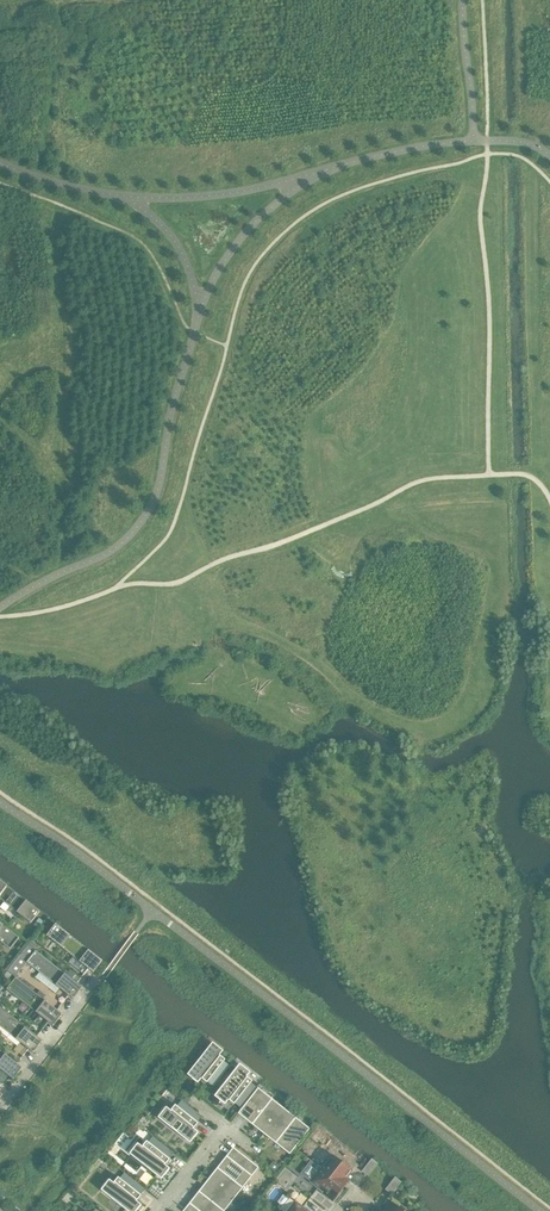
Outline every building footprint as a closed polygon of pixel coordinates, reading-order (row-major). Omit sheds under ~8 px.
[(0,880),(0,899),(31,923),(40,912),(0,880)] [(0,923),(0,942),(10,949),(19,938),(0,923)] [(102,961),(55,924),(46,935),(93,972),(102,961)] [(82,987),(35,951),(26,962),(73,999),(82,987)] [(62,1014),(16,977),(6,989),(53,1026),(62,1014)] [(0,1008),(0,1026),(33,1053),(42,1041),(0,1008)] [(229,1067),(223,1062),(225,1060),(219,1055),(223,1051),(212,1042),(187,1075),(198,1083),(201,1079),(207,1083),(209,1080),(215,1085),(229,1067)] [(0,1050),(0,1069),(13,1079),(22,1068),(0,1050)] [(256,1088),(250,1084),(252,1081),(246,1077),(250,1072),(239,1064),(214,1096),(225,1104),(228,1100),(234,1105),(236,1102),(242,1106),(256,1088)] [(265,1132),(282,1110),(258,1091),(241,1113),(265,1132)] [(196,1121),(200,1115),(182,1101),(178,1107),(175,1105),(170,1110),(166,1107),(158,1117),(190,1143),(198,1132),(194,1129),(198,1123),(196,1121)] [(289,1151),(306,1129),(282,1110),(265,1132),(289,1151)] [(167,1157),(172,1151),(154,1137),(149,1143),(146,1141),(142,1147),(137,1143),(129,1154),(161,1179),(169,1168),(165,1165),(170,1159),(167,1157)] [(231,1198),(255,1168),(233,1150),(209,1181),(231,1198)] [(351,1170),(333,1155),(322,1169),(344,1186),(349,1180),(345,1177),(351,1170)] [(368,1176),(377,1165),(378,1164),(371,1159),(362,1171),(368,1176)] [(344,1186),(322,1169),(318,1166),(309,1177),(313,1180),(312,1182),(323,1191),(322,1192),(333,1201),(344,1186)] [(297,1178),(285,1168),(280,1174),(292,1184),(297,1178)] [(143,1187),(125,1173),(121,1179),(118,1177),(113,1183),(109,1179),(101,1190),(127,1210),(136,1210),(141,1205),(137,1201),(141,1195),(139,1193),(143,1187)] [(292,1184),(280,1174),(275,1180),(287,1190),(292,1184)] [(391,1194),(401,1182),(395,1177),(385,1190),(391,1194)] [(231,1198),(209,1181),(185,1210),(186,1210),(221,1210),(231,1198)] [(295,1203),(289,1210),(305,1210),(295,1203)]
